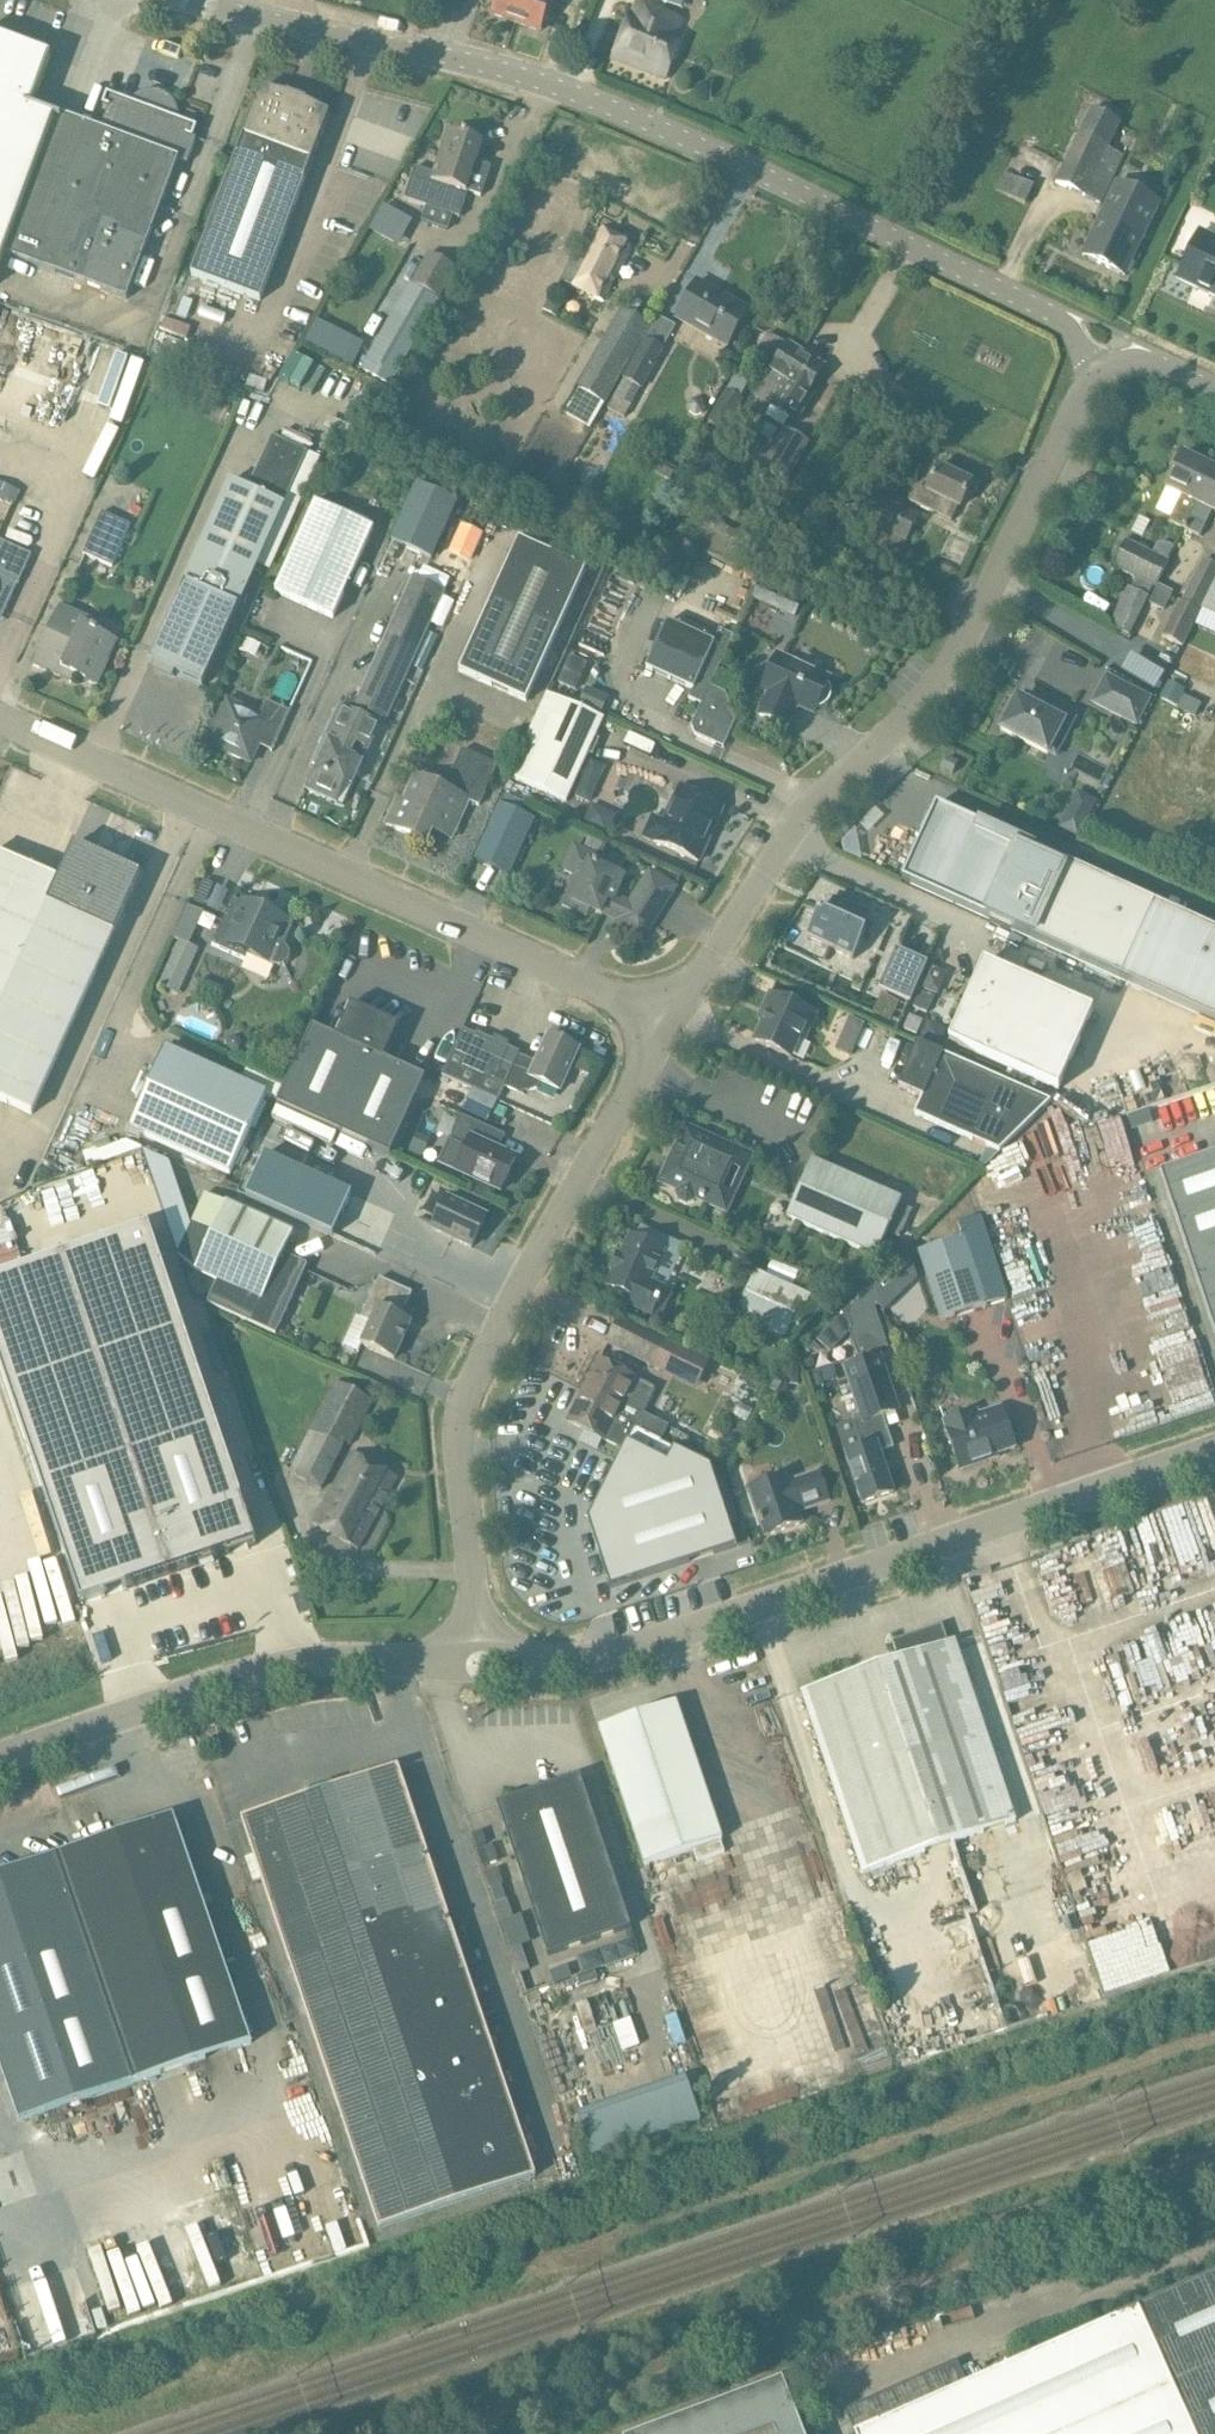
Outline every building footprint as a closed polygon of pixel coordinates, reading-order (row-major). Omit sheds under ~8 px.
[(518,23),(527,0),(499,0),(494,14),(518,23)] [(518,23),(542,32),(554,0),(527,0),(518,23)] [(685,20),(637,2),(632,15),(630,14),(613,60),(667,80),(684,35),(680,33),(685,20)] [(4,256),(56,119),(32,110),(51,59),(0,40),(0,267),(4,256)] [(297,101),(261,91),(192,277),(261,303),(330,117),(297,101)] [(56,119),(4,256),(46,272),(127,302),(179,160),(187,163),(196,139),(194,138),(197,130),(179,123),(179,118),(178,113),(176,108),(174,103),(170,100),(166,97),(161,94),(156,93),(151,93),(146,93),(141,95),(137,97),(133,100),(130,104),(124,102),(120,114),(109,110),(100,132),(57,116),(56,119)] [(1122,123),(1093,109),(1057,181),(1102,203),(1125,156),(1109,149),(1122,123)] [(447,134),(433,175),(431,180),(467,193),(481,197),(491,167),(476,162),(481,145),(447,134)] [(431,180),(433,175),(414,168),(403,200),(428,209),(424,221),(447,230),(452,217),(458,219),(467,193),(431,180)] [(1034,186),(1004,172),(996,190),(1026,203),(1034,186)] [(1161,204),(1118,184),(1083,257),(1126,277),(1161,204)] [(632,247),(598,229),(582,260),(575,257),(563,281),(604,302),(632,247)] [(1178,280),(1214,297),(1214,239),(1200,233),(1178,280)] [(412,284),(373,352),(402,368),(441,300),(440,300),(457,270),(430,254),(413,284),(412,284)] [(747,311),(696,283),(676,320),(726,347),(747,311)] [(622,310),(607,337),(636,354),(645,338),(652,327),(622,310)] [(755,397),(768,405),(801,353),(788,345),(786,347),(769,336),(760,350),(777,361),(755,397)] [(625,379),(608,407),(625,417),(642,389),(643,389),(666,350),(664,349),(645,338),(636,354),(622,377),(625,379)] [(801,353),(768,405),(798,424),(816,394),(810,391),(825,368),(801,353)] [(268,382),(251,376),(247,387),(264,393),(268,382)] [(727,389),(709,421),(727,431),(745,399),(741,397),(728,390),(727,389)] [(906,402),(894,395),(890,401),(895,404),(891,412),(908,422),(913,414),(903,409),(906,402)] [(811,443),(782,426),(758,467),(784,482),(786,478),(789,479),(811,443)] [(172,685),(176,676),(202,688),(309,452),(273,436),(248,491),(231,483),(149,664),(155,667),(151,675),(172,685)] [(1173,473),(1165,490),(1180,497),(1168,522),(1184,530),(1213,471),(1182,456),(1180,459),(1175,460),(1170,469),(1173,473)] [(713,472),(702,466),(686,495),(704,505),(713,488),(707,484),(713,472)] [(972,483),(940,468),(929,489),(920,485),(912,502),(953,522),(972,483)] [(1213,471),(1184,530),(1199,537),(1211,511),(1214,513),(1214,472),(1213,471)] [(14,507),(20,493),(0,484),(0,501),(14,507)] [(418,486),(391,546),(430,564),(457,504),(418,486)] [(919,516),(881,497),(868,525),(878,530),(868,551),(896,564),(919,516)] [(373,531),(316,505),(275,594),(333,620),(373,531)] [(130,525),(102,513),(85,554),(113,566),(130,525)] [(462,524),(450,554),(472,563),(484,534),(462,524)] [(586,571),(519,541),(459,673),(526,704),(586,571)] [(1129,587),(1110,626),(1131,636),(1154,587),(1156,587),(1168,561),(1126,541),(1114,567),(1139,579),(1134,590),(1129,587)] [(4,616),(17,586),(18,587),(32,557),(0,542),(0,614),(4,616)] [(1214,583),(1214,567),(1202,561),(1182,603),(1179,601),(1163,636),(1184,646),(1197,619),(1197,620),(1214,583)] [(591,609),(610,621),(633,585),(614,573),(591,609)] [(761,578),(752,598),(778,610),(779,608),(787,612),(795,594),(761,578)] [(444,594),(413,580),(358,702),(349,698),(344,711),(339,709),(316,761),(320,763),(307,791),(335,804),(345,784),(351,788),(382,721),(385,722),(444,594)] [(1202,610),(1214,615),(1214,583),(1202,610)] [(86,620),(60,608),(33,667),(60,679),(63,672),(97,687),(118,642),(84,626),(86,620)] [(713,645),(667,624),(646,671),(692,692),(688,700),(701,706),(691,728),(694,737),(723,750),(735,723),(725,695),(711,689),(734,638),(719,632),(713,645)] [(428,632),(412,666),(423,671),(438,637),(428,632)] [(1184,648),(1177,662),(1195,670),(1201,655),(1184,648)] [(569,655),(561,683),(581,689),(589,660),(569,655)] [(1125,671),(1158,688),(1166,672),(1134,655),(1125,671)] [(830,680),(777,657),(762,690),(770,694),(759,717),(786,729),(796,706),(815,714),(818,707),(820,709),(824,706),(828,703),(830,698),(830,693),(829,688),(827,687),(830,680)] [(1150,700),(1107,678),(1094,703),(1137,725),(1150,700)] [(1168,687),(1161,699),(1176,707),(1182,694),(1168,687)] [(605,720),(547,693),(510,775),(567,802),(605,720)] [(1075,720),(1028,695),(1018,714),(1012,710),(1001,731),(1048,755),(1058,736),(1065,739),(1075,720)] [(260,717),(227,702),(207,746),(251,765),(263,739),(276,745),(290,714),(266,703),(260,717)] [(1159,787),(1214,813),(1214,760),(1179,743),(1159,787)] [(497,767),(462,751),(445,791),(416,778),(405,804),(398,801),(386,827),(425,845),(435,823),(455,832),(468,803),(479,808),(497,767)] [(959,763),(947,758),(942,771),(954,776),(959,763)] [(722,811),(679,791),(665,821),(652,815),(642,838),(698,864),(722,811)] [(1061,826),(1079,835),(1097,800),(1079,791),(1061,826)] [(535,820),(500,805),(475,860),(510,876),(535,820)] [(1045,855),(937,806),(903,881),(1214,1023),(1214,932),(1045,855)] [(74,845),(57,882),(0,856),(0,1102),(31,1116),(113,936),(113,935),(140,875),(74,845)] [(601,861),(574,849),(564,872),(575,878),(562,907),(586,918),(589,912),(601,917),(603,912),(620,919),(616,926),(642,943),(676,890),(650,873),(629,905),(615,899),(624,879),(598,867),(601,861)] [(867,933),(865,932),(873,916),(835,899),(828,916),(820,912),(808,940),(854,961),(867,933)] [(253,909),(233,900),(212,947),(245,962),(248,956),(274,968),(274,966),(276,967),(278,967),(280,967),(282,967),(284,966),(286,964),(287,963),(288,961),(289,959),(289,957),(289,955),(288,953),(288,951),(286,950),(285,948),(283,947),(295,921),(256,904),(253,909)] [(179,940),(159,986),(179,995),(199,949),(179,940)] [(879,990),(911,1004),(929,965),(897,950),(879,990)] [(1093,1012),(984,964),(949,1042),(1058,1091),(1093,1012)] [(816,1015),(771,995),(759,1021),(764,1023),(755,1043),(790,1058),(799,1039),(804,1041),(816,1015)] [(313,1028),(278,1106),(391,1157),(426,1080),(385,1061),(400,1027),(351,1005),(336,1039),(313,1028)] [(852,1015),(837,1045),(853,1054),(869,1024),(852,1015)] [(463,1029),(442,1075),(499,1101),(505,1087),(524,1096),(526,1091),(525,1091),(538,1063),(537,1063),(520,1055),(521,1053),(478,1033),(477,1035),(463,1029)] [(538,1063),(525,1091),(526,1091),(529,1093),(539,1089),(542,1083),(560,1092),(580,1050),(549,1036),(537,1063),(538,1063)] [(1051,1103),(918,1044),(898,1088),(922,1098),(915,1116),(999,1154),(1051,1104),(1051,1103)] [(266,1095),(166,1049),(130,1130),(230,1175),(266,1095)] [(449,1143),(439,1164),(456,1172),(501,1192),(515,1160),(485,1146),(492,1131),(461,1117),(449,1143)] [(753,1160),(685,1129),(661,1183),(677,1190),(675,1194),(678,1202),(686,1206),(694,1203),(696,1199),(729,1214),(753,1160)] [(333,1237),(352,1195),(265,1155),(246,1197),(333,1237)] [(1160,1174),(1214,1337),(1214,1156),(1160,1174)] [(901,1202),(812,1162),(787,1219),(876,1258),(901,1202)] [(292,1235),(226,1204),(207,1196),(176,1263),(195,1271),(217,1281),(206,1305),(273,1335),(300,1276),(278,1266),(292,1235)] [(486,1217),(446,1199),(431,1230),(471,1249),(486,1217)] [(963,1239),(919,1254),(942,1322),(987,1307),(1008,1300),(981,1220),(959,1227),(963,1239)] [(0,1279),(0,1366),(81,1606),(258,1546),(150,1228),(0,1279)] [(640,1228),(635,1240),(630,1237),(629,1239),(631,1240),(623,1258),(618,1256),(611,1272),(613,1273),(607,1288),(631,1299),(628,1305),(652,1316),(653,1314),(656,1306),(658,1307),(660,1302),(658,1301),(663,1291),(650,1285),(662,1258),(669,1261),(676,1245),(640,1228)] [(907,1247),(873,1281),(882,1307),(884,1313),(917,1279),(907,1247)] [(825,1306),(756,1274),(752,1284),(738,1277),(721,1314),(792,1346),(825,1306)] [(356,1317),(343,1345),(358,1352),(361,1346),(394,1361),(411,1323),(408,1322),(410,1317),(409,1312),(405,1310),(412,1294),(379,1279),(361,1319),(356,1317)] [(845,1311),(817,1341),(831,1354),(850,1334),(858,1359),(888,1349),(875,1309),(882,1307),(873,1281),(845,1311)] [(620,1318),(607,1344),(652,1367),(653,1364),(696,1386),(708,1362),(665,1340),(646,1331),(620,1318)] [(899,1412),(881,1357),(845,1370),(860,1415),(853,1418),(863,1449),(845,1455),(862,1505),(894,1494),(880,1453),(894,1449),(883,1417),(899,1412)] [(599,1360),(584,1391),(619,1409),(616,1415),(636,1425),(634,1429),(662,1443),(669,1428),(644,1415),(656,1391),(635,1379),(599,1360)] [(307,1438),(290,1473),(323,1490),(346,1442),(353,1445),(374,1402),(335,1381),(307,1438)] [(619,1409),(584,1391),(567,1422),(623,1451),(634,1429),(636,1425),(616,1415),(619,1409)] [(1015,1450),(1002,1412),(976,1421),(974,1414),(944,1424),(961,1472),(986,1463),(985,1460),(1015,1450)] [(662,1443),(634,1429),(623,1451),(588,1521),(611,1589),(737,1547),(711,1468),(662,1443)] [(397,1479),(351,1453),(313,1525),(357,1550),(397,1479)] [(829,1503),(819,1474),(787,1485),(785,1478),(751,1490),(738,1455),(728,1475),(748,1531),(761,1527),(765,1537),(801,1525),(797,1514),(829,1503)] [(69,1644),(78,1610),(8,1591),(0,1619),(0,1625),(69,1644)] [(948,1644),(942,1626),(892,1643),(898,1661),(801,1694),(862,1875),(1016,1823),(955,1642),(948,1644)] [(722,1841),(676,1704),(599,1729),(645,1867),(722,1841)] [(535,2177),(398,1767),(327,1791),(326,1788),(310,1793),(312,1796),(241,1820),(379,2230),(535,2177)] [(1009,1778),(1018,1819),(1037,1815),(1029,1774),(1009,1778)] [(630,1929),(579,1777),(496,1805),(547,1957),(630,1929)] [(173,1817),(55,1858),(0,1877),(0,2068),(19,2124),(133,2085),(251,2044),(173,1817)] [(701,2121),(686,2077),(578,2114),(593,2157),(701,2121)] [(968,2384),(958,2361),(846,2411),(856,2433),(1214,2433),(1214,2275),(968,2384)] [(781,2379),(638,2433),(802,2433),(781,2379)]
